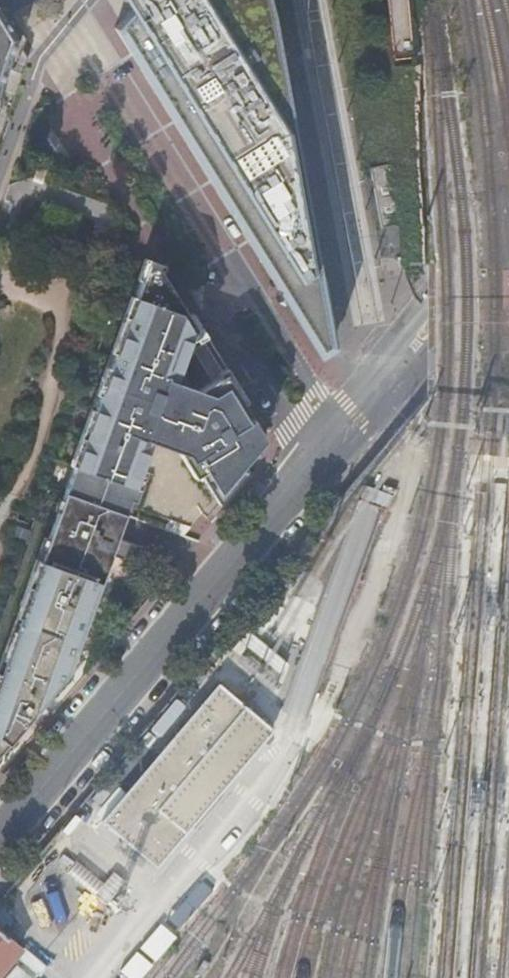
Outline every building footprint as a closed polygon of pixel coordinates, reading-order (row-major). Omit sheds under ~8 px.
[(130,13),(113,28),(131,56),(151,89),(317,354),(330,346),(323,305),(297,164),(270,16),(266,0),(122,0),(130,13)] [(24,67),(17,65),(19,58),(22,50),(6,25),(1,17),(0,15),(0,131),(24,67)] [(386,164),(369,167),(380,227),(397,224),(386,164)] [(77,213),(44,202),(36,225),(69,236),(77,213)] [(73,466),(63,493),(124,514),(129,500),(134,501),(144,471),(140,469),(150,440),(155,442),(159,444),(176,450),(193,477),(204,470),(218,493),(245,461),(264,439),(262,436),(223,373),(197,389),(172,380),(167,378),(170,368),(177,371),(188,341),(199,334),(157,268),(145,264),(133,296),(129,295),(108,351),(113,353),(93,409),(88,408),(68,464),(73,466)] [(63,493),(39,560),(35,558),(15,615),(19,617),(0,671),(0,763),(0,762),(1,762),(1,761),(2,760),(3,756),(3,751),(2,749),(42,702),(68,671),(82,632),(110,554),(123,559),(125,551),(129,543),(116,538),(124,514),(63,493)] [(223,683),(101,824),(158,869),(278,731),(223,683)] [(125,968),(137,977),(141,977),(178,933),(163,921),(125,968)] [(20,947),(0,931),(0,970),(20,947)]
